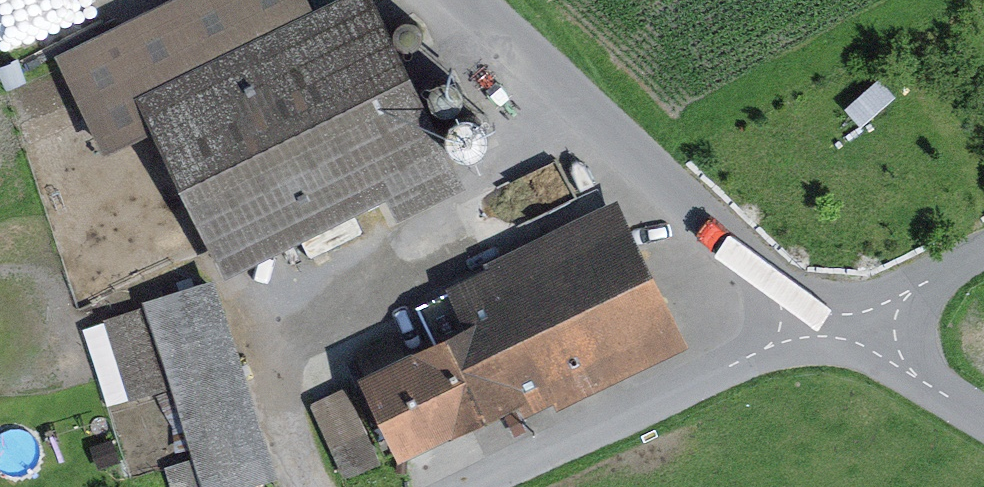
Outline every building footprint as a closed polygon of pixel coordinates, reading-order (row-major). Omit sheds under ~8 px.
[(477,170),(392,0),(357,0),(329,14),(322,0),(178,0),(71,53),(120,152),(175,125),(253,281),(477,170)] [(548,416),(705,337),(635,200),(478,279),(548,416)] [(282,402),(222,281),(125,329),(185,450),(282,402)] [(495,405),(458,335),(380,375),(417,446),(495,405)] [(348,451),(381,437),(350,367),(317,381),(348,451)]
